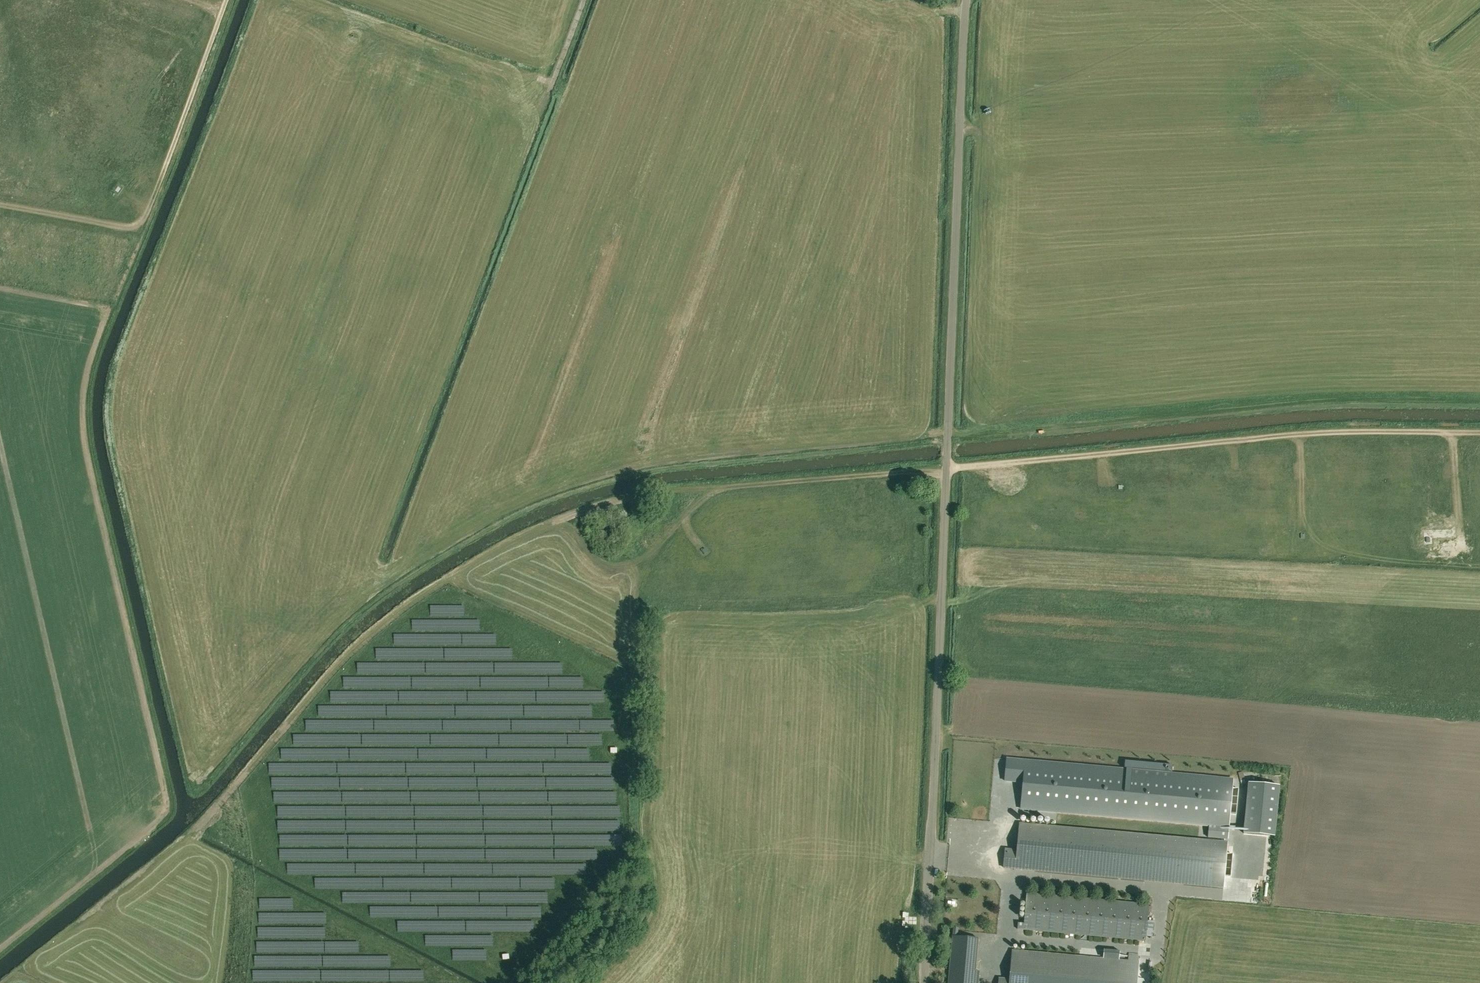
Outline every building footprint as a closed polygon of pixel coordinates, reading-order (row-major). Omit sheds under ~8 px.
[(994,787),(992,808),(1212,826),(1215,782),(1012,765),(1010,788),(994,787)] [(1249,784),(1244,833),(1275,836),(1279,787),(1279,786),(1249,783),(1249,784)] [(1003,868),(1223,887),(1224,876),(1230,876),(1232,856),(1226,855),(1227,844),(1019,825),(1017,851),(1005,850),(1003,868)] [(1152,915),(1152,906),(1149,905),(1149,903),(1027,893),(1024,923),(1018,923),(1018,929),(1146,939),(1146,935),(1154,935),(1155,920),(1148,920),(1148,915),(1152,915)] [(979,978),(975,978),(978,938),(952,936),(948,982),(978,982),(979,978)] [(1010,979),(999,978),(999,982),(1138,982),(1140,961),(1139,961),(1140,954),(1129,953),(1129,960),(1012,951),(1010,979)]
